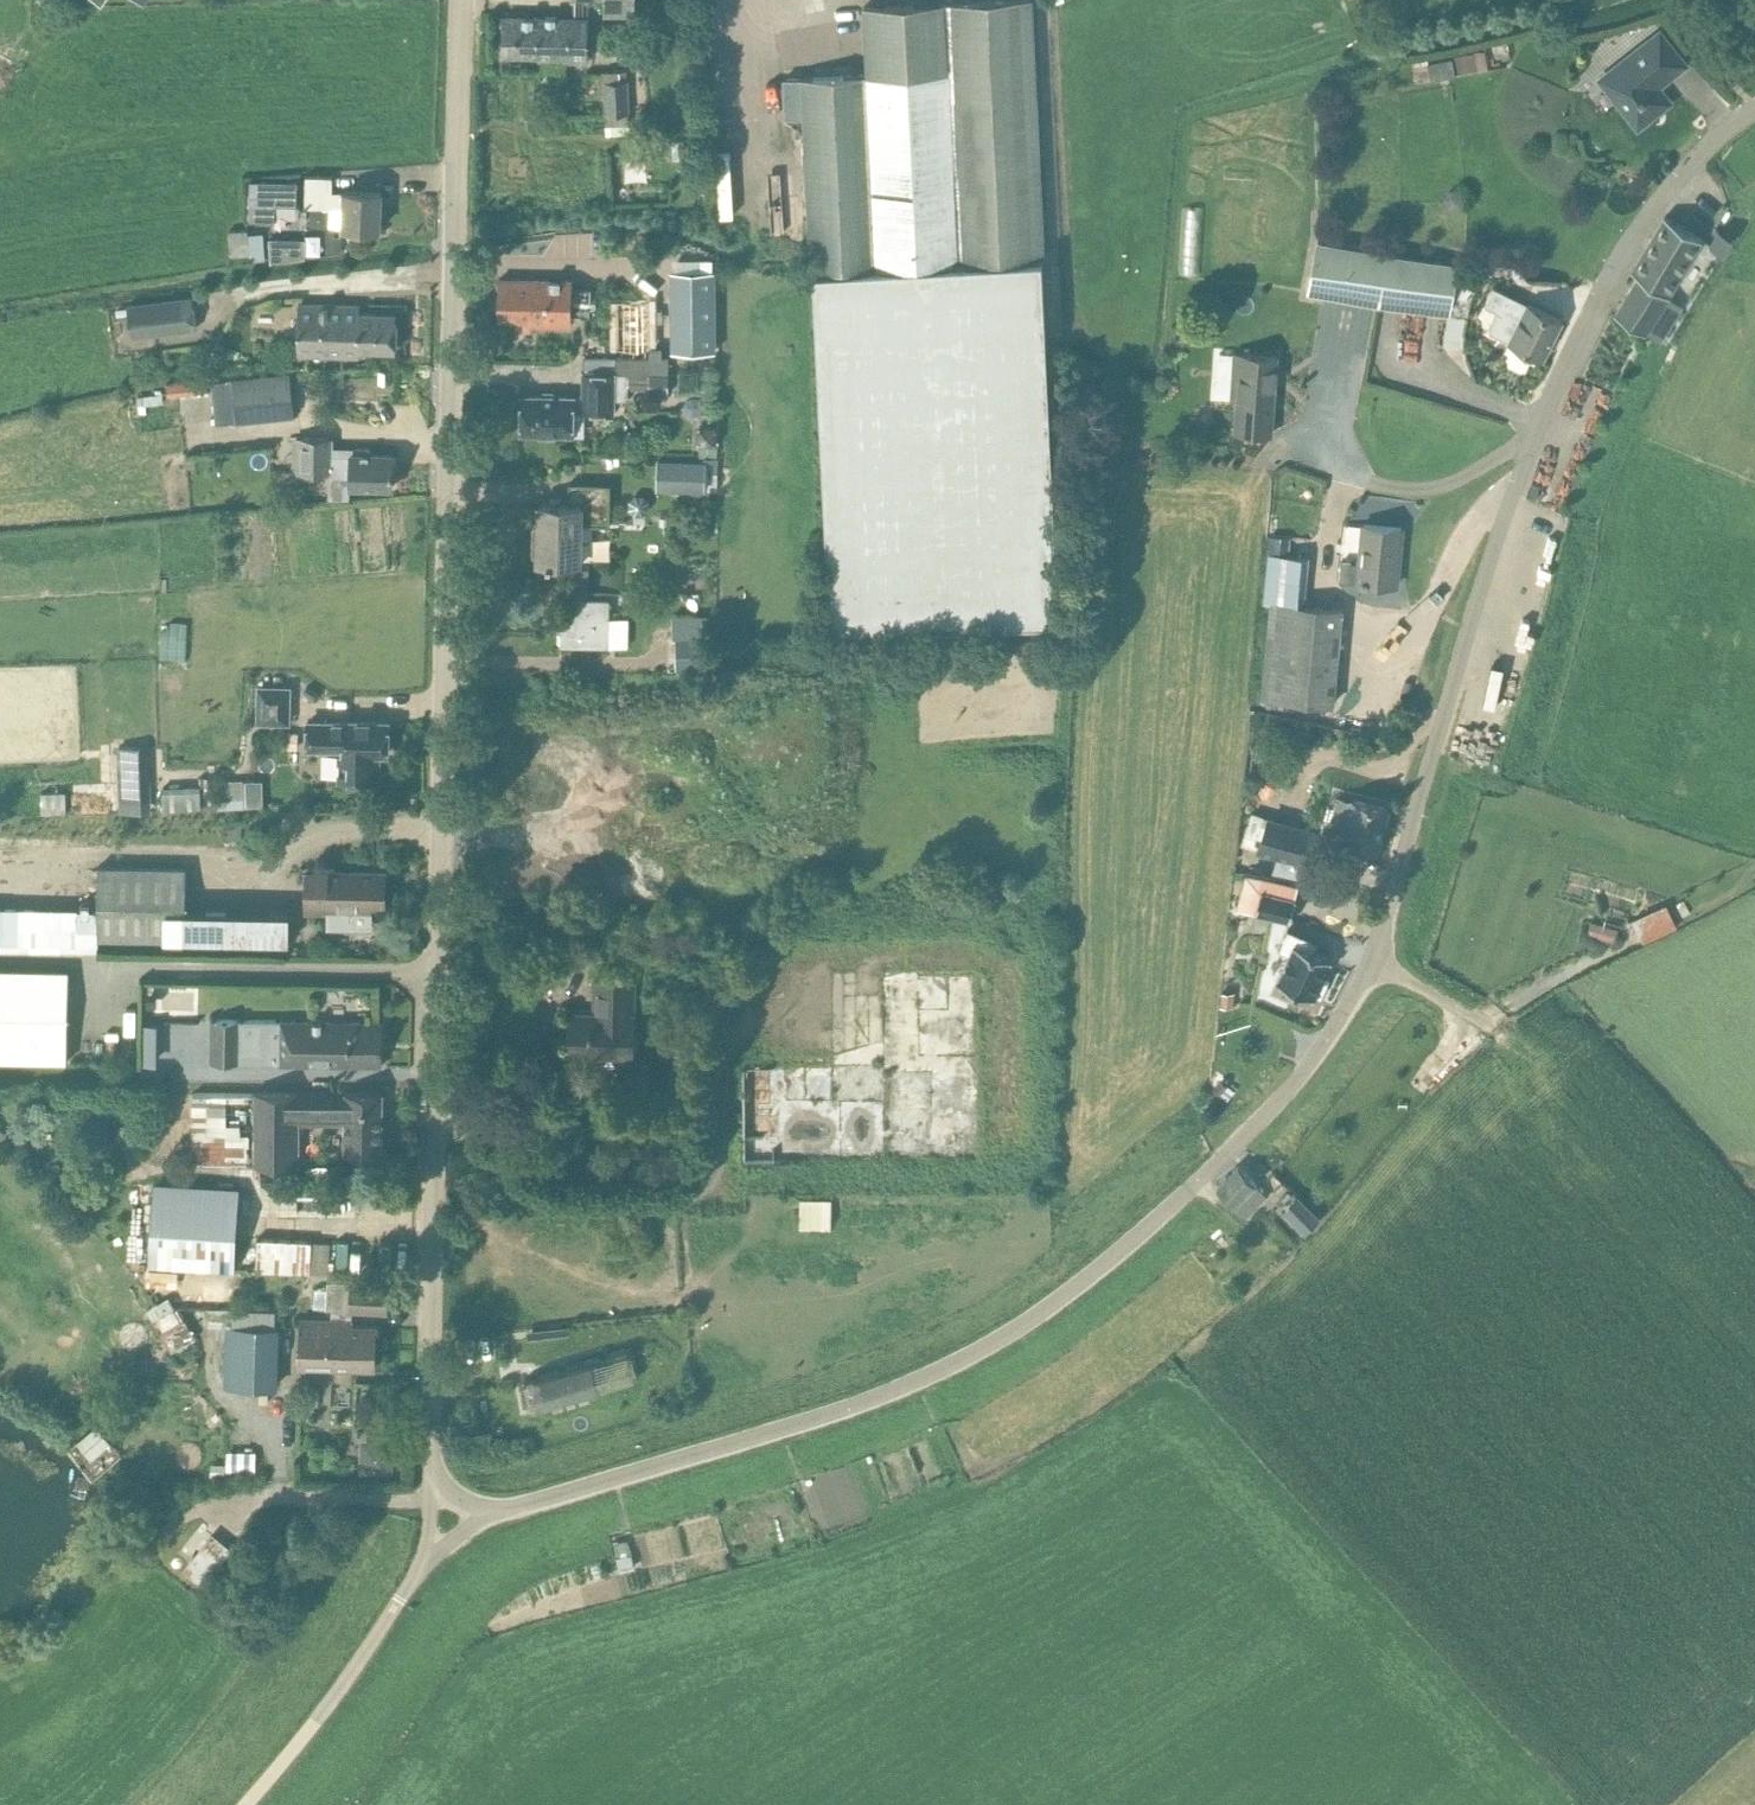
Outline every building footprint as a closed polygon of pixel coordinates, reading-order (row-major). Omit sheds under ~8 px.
[(1041,257),(1045,256),(1033,0),(954,0),(866,4),(869,74),(783,78),(785,117),(804,116),(811,267),(814,267),(832,630),(1059,619),(1041,257)] [(589,59),(589,16),(504,15),(504,54),(539,54),(539,58),(589,59)] [(1678,56),(1659,32),(1600,79),(1638,127),(1670,101),(1654,81),(1669,69),(1666,65),(1678,56)] [(1427,58),(1414,60),(1417,78),(1431,75),(1431,78),(1455,74),(1489,68),(1485,49),(1451,55),(1452,57),(1428,61),(1427,58)] [(619,78),(619,69),(603,70),(606,126),(616,125),(615,112),(630,111),(628,78),(619,78)] [(344,189),(344,190),(332,190),(333,175),(306,174),(305,199),(309,205),(344,207),(343,225),(381,227),(382,190),(344,189)] [(297,204),(298,180),(250,179),(249,220),(275,220),(276,204),(297,204)] [(1465,203),(1464,194),(1458,188),(1449,189),(1443,196),(1444,204),(1451,210),(1459,209),(1465,203)] [(1179,272),(1201,272),(1203,205),(1181,205),(1179,272)] [(1644,330),(1701,238),(1665,215),(1632,269),(1638,273),(1615,311),(1644,330)] [(250,253),(248,233),(248,228),(228,229),(230,255),(250,253)] [(1732,237),(1718,229),(1709,243),(1723,252),(1732,237)] [(248,233),(250,253),(251,259),(266,258),(264,231),(248,233)] [(328,246),(340,247),(341,231),(329,231),(328,246)] [(1377,303),(1387,251),(1316,239),(1307,291),(1377,303)] [(1387,251),(1377,303),(1450,316),(1460,263),(1387,251)] [(673,350),(678,350),(712,350),(713,350),(713,344),(714,269),(673,269),(673,348),(673,350)] [(572,325),(573,280),(500,278),(499,319),(530,320),(530,324),(572,325)] [(1528,304),(1497,288),(1488,305),(1500,311),(1490,331),(1509,340),(1509,341),(1542,358),(1561,319),(1528,302),(1528,304)] [(192,295),(127,303),(131,337),(197,328),(192,295)] [(397,312),(361,311),(361,302),(298,301),(297,355),(359,356),(360,348),(397,348),(397,312)] [(1463,341),(1463,316),(1445,317),(1446,341),(1463,341)] [(1271,434),(1277,354),(1236,351),(1233,398),(1239,399),(1237,431),(1271,434)] [(668,392),(668,355),(584,355),(584,369),(582,369),(582,397),(525,396),(525,429),(571,429),(572,411),(616,411),(616,373),(623,373),(623,388),(651,388),(651,392),(668,392)] [(232,378),(211,380),(216,422),(236,420),(237,422),(295,416),(290,371),(232,377),(232,378)] [(716,440),(716,424),(700,424),(700,440),(716,440)] [(351,454),(330,453),(331,436),(300,435),(299,471),(330,472),(330,470),(351,471),(351,485),(393,485),(394,452),(371,452),(371,447),(354,447),(354,452),(351,452),(351,454)] [(706,490),(707,459),(660,459),(660,490),(706,490)] [(571,503),(540,502),(538,559),(580,560),(582,521),(608,522),(610,484),(572,482),(571,503)] [(1365,523),(1360,561),(1341,559),(1339,578),(1396,584),(1402,527),(1365,523)] [(1271,599),(1306,602),(1310,555),(1286,552),(1288,535),(1270,533),(1269,551),(1264,598),(1271,599)] [(1271,599),(1271,602),(1262,697),(1335,705),(1344,606),(1306,602),(1271,599)] [(609,634),(610,608),(563,607),(562,633),(609,634)] [(715,636),(677,636),(677,665),(715,665),(715,636)] [(1507,724),(1519,680),(1503,676),(1492,720),(1507,724)] [(256,683),(256,722),(290,723),(291,684),(256,683)] [(305,749),(347,749),(347,751),(338,752),(338,778),(379,779),(379,754),(390,754),(390,719),(305,717),(305,749)] [(150,744),(117,745),(119,811),(151,810),(150,744)] [(1253,745),(1252,755),(1272,759),(1274,748),(1257,745),(1257,746),(1253,745)] [(201,784),(162,785),(163,808),(201,807),(201,784)] [(66,790),(42,791),(42,812),(66,812),(66,790)] [(1376,852),(1388,807),(1338,793),(1333,811),(1348,815),(1340,842),(1376,852)] [(1252,810),(1241,843),(1257,848),(1257,849),(1305,865),(1317,829),(1268,813),(1267,815),(1252,810)] [(166,940),(166,946),(183,947),(183,939),(290,942),(290,910),(187,908),(187,865),(98,864),(98,907),(0,905),(0,921),(0,943),(97,945),(97,938),(166,940)] [(371,929),(371,910),(371,904),(386,904),(386,871),(307,869),(307,909),(326,910),(326,928),(371,929)] [(1604,900),(1632,909),(1638,891),(1609,883),(1604,900)] [(1290,921),(1296,900),(1261,890),(1255,912),(1290,921)] [(1667,902),(1632,918),(1644,943),(1678,927),(1667,902)] [(1590,919),(1586,934),(1614,941),(1619,924),(1605,920),(1605,923),(1590,919)] [(1316,993),(1321,995),(1329,977),(1323,975),(1331,957),(1314,950),(1318,941),(1288,928),(1279,948),(1290,953),(1278,981),(1314,997),(1316,993)] [(68,1060),(70,967),(0,966),(0,1059),(68,1060)] [(908,1160),(979,1159),(977,970),(883,970),(883,1048),(830,1048),(830,1064),(743,1065),(743,1087),(762,1087),(762,1090),(803,1090),(803,1121),(816,1121),(816,1139),(908,1138),(908,1160)] [(633,1055),(634,1016),(631,1016),(631,980),(596,980),(596,1015),(570,1015),(570,1052),(609,1052),(609,1055),(633,1055)] [(210,1061),(281,1062),(281,1063),(382,1064),(383,1021),(211,1019),(210,1061)] [(382,1152),(382,1112),(387,1109),(388,1097),(382,1095),(382,1092),(192,1091),(192,1161),(255,1161),(255,1163),(298,1164),(298,1121),(346,1122),(346,1151),(382,1152)] [(1267,1195),(1254,1182),(1240,1167),(1220,1187),(1247,1215),(1267,1195)] [(154,1184),(150,1264),(233,1268),(238,1189),(154,1184)] [(832,1226),(833,1196),(800,1195),(800,1226),(832,1226)] [(1312,1228),(1322,1217),(1301,1196),(1290,1206),(1312,1228)] [(258,1237),(256,1270),(310,1272),(329,1273),(330,1241),(258,1237)] [(313,1306),(349,1308),(389,1310),(390,1282),(351,1279),(351,1280),(327,1279),(327,1287),(314,1286),(313,1306)] [(196,1282),(196,1308),(208,1308),(209,1283),(196,1282)] [(352,1324),(353,1319),(302,1318),(301,1365),(375,1367),(376,1325),(352,1324)] [(231,1324),(229,1385),(277,1387),(279,1326),(231,1324)] [(190,1327),(166,1341),(172,1351),(196,1337),(190,1327)] [(630,1348),(524,1379),(532,1407),(630,1348)] [(75,1439),(90,1457),(111,1440),(96,1422),(75,1439)] [(359,1438),(358,1472),(393,1473),(394,1439),(359,1438)] [(202,1580),(229,1547),(213,1535),(187,1567),(202,1580)] [(620,1566),(634,1563),(629,1539),(615,1542),(620,1566)]
